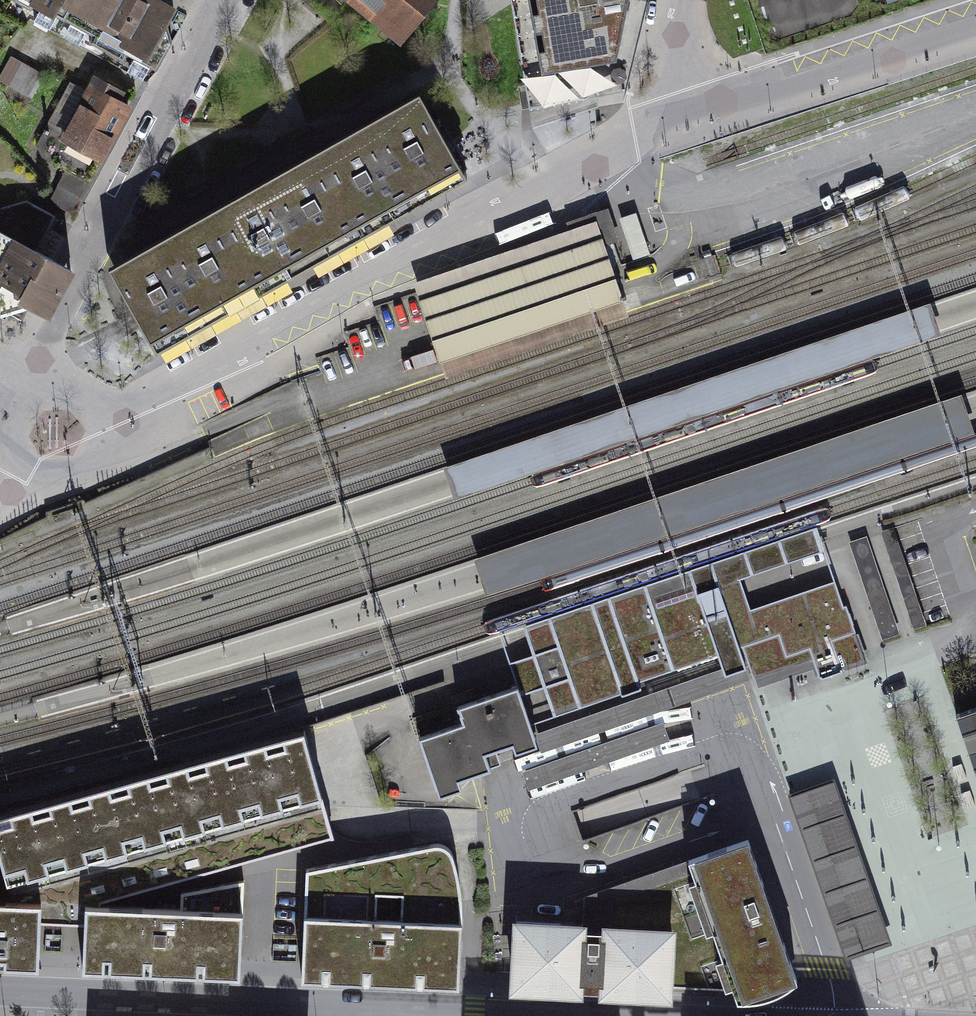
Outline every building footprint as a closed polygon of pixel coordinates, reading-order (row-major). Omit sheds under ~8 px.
[(31,9),(34,3),(64,20),(75,0),(13,0),(31,9)] [(64,20),(93,35),(89,42),(124,61),(128,54),(157,70),(172,42),(166,21),(174,8),(158,0),(75,0),(64,20)] [(400,38),(431,0),(354,0),(400,38)] [(616,59),(629,0),(529,0),(542,72),(616,59)] [(708,9),(711,26),(717,39),(724,48),(733,58),(765,47),(766,54),(929,0),(708,0),(708,9)] [(11,57),(0,77),(0,80),(24,93),(36,70),(11,57)] [(70,83),(36,146),(41,157),(65,170),(57,185),(80,197),(128,107),(115,101),(120,92),(95,80),(88,93),(70,83)] [(402,183),(454,154),(419,93),(367,122),(402,183)] [(350,212),(402,183),(367,122),(315,151),(350,212)] [(298,242),(350,212),(315,151),(263,180),(298,242)] [(467,178),(454,154),(402,183),(350,212),(298,242),(246,271),(194,300),(143,329),(156,353),(467,178)] [(246,271),(298,242),(263,180),(212,210),(246,271)] [(29,304),(48,314),(72,270),(36,251),(55,216),(26,200),(0,208),(0,313),(29,304)] [(568,231),(413,284),(445,380),(629,318),(605,247),(619,243),(608,209),(565,223),(568,231)] [(194,300),(246,271),(212,210),(160,239),(194,300)] [(636,213),(619,219),(633,261),(650,255),(636,213)] [(143,329),(194,300),(160,239),(108,268),(135,315),(143,329)] [(454,503),(943,336),(930,300),(441,467),(454,503)] [(961,392),(473,557),(487,598),(975,434),(961,392)] [(498,631),(520,697),(545,689),(533,655),(561,645),(580,701),(582,707),(622,694),(599,626),(699,593),(824,551),(815,525),(498,631)] [(881,532),(913,631),(927,626),(894,528),(881,532)] [(867,537),(849,543),(882,641),(900,635),(867,537)] [(837,588),(730,624),(736,642),(748,667),(753,679),(812,658),(818,676),(820,676),(821,678),(842,670),(841,668),(864,660),(854,631),(851,630),(851,624),(848,624),(849,617),(846,616),(847,610),(844,609),(837,588)] [(599,626),(622,694),(644,686),(642,680),(720,653),(699,593),(599,626)] [(580,701),(561,645),(533,655),(545,689),(551,710),(580,701)] [(488,752),(535,737),(520,697),(517,686),(458,706),(464,723),(420,738),(437,788),(494,769),(488,752)] [(966,694),(975,722),(975,691),(966,694)] [(6,890),(323,804),(302,730),(0,814),(0,867),(6,890)] [(794,794),(788,796),(846,962),(856,959),(892,946),(835,779),(808,789),(794,794)] [(41,907),(40,926),(84,928),(85,907),(101,908),(101,905),(334,840),(323,804),(6,890),(6,906),(41,907)] [(676,929),(673,990),(736,992),(740,1000),(743,1008),(800,987),(796,976),(748,839),(687,862),(689,869),(600,901),(599,925),(676,929)] [(301,988),(459,994),(460,989),(462,915),(462,902),(461,892),(460,881),(456,862),(453,855),(451,850),(446,845),(441,843),(435,844),(305,870),(301,983),(301,988)] [(82,979),(240,985),(240,980),(245,881),(180,893),(180,910),(101,908),(85,907),(84,928),(82,973),(82,979)] [(41,907),(6,906),(0,905),(0,974),(39,976),(39,971),(40,926),(41,907)] [(599,925),(512,920),(508,999),(672,1008),(673,990),(676,929),(599,925)]
